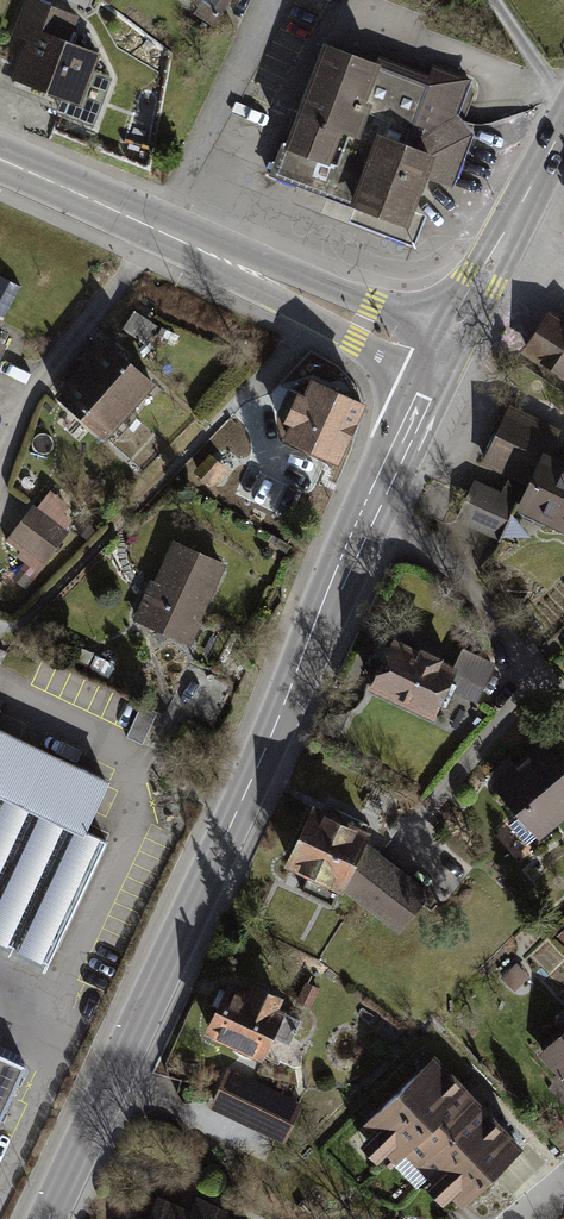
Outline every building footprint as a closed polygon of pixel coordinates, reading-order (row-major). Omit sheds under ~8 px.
[(40,0),(23,0),(9,36),(21,42),(8,75),(76,103),(97,51),(67,39),(77,15),(40,0)] [(217,20),(229,0),(185,0),(217,20)] [(428,81),(324,41),(271,176),(355,209),(351,221),(414,245),(426,214),(415,210),(428,178),(450,187),(471,133),(459,116),(472,81),(434,66),(428,81)] [(158,326),(134,310),(122,329),(146,345),(158,326)] [(549,311),(522,351),(563,379),(563,321),(549,311)] [(156,384),(104,338),(54,395),(106,441),(156,384)] [(365,401),(306,375),(281,432),(339,458),(365,401)] [(502,406),(474,463),(509,480),(502,494),(479,482),(461,517),(497,535),(511,506),(563,532),(563,463),(541,451),(551,430),(502,406)] [(33,567),(64,526),(74,513),(68,509),(75,500),(45,479),(0,539),(0,543),(33,567)] [(228,564),(173,539),(154,582),(151,580),(133,620),(191,646),(228,564)] [(420,649),(395,637),(370,690),(435,721),(450,690),(478,704),(497,664),(463,648),(455,666),(445,661),(446,658),(422,647),(420,649)] [(157,712),(140,704),(125,738),(142,745),(157,712)] [(48,964),(106,841),(83,830),(106,781),(0,731),(0,941),(48,964)] [(491,784),(539,841),(563,820),(563,762),(545,739),(491,784)] [(365,833),(314,809),(289,863),(309,872),(301,890),(332,904),(341,885),(399,929),(427,893),(361,842),(365,833)] [(516,963),(500,977),(513,992),(529,978),(516,963)] [(283,1005),(218,976),(194,1030),(259,1059),(283,1005)] [(315,989),(300,982),(292,1001),(307,1007),(315,989)] [(537,1055),(555,1074),(551,1077),(563,1090),(563,1029),(537,1055)] [(25,1066),(8,1059),(0,1055),(0,1120),(25,1066)] [(520,1148),(433,1057),(362,1125),(449,1216),(520,1148)] [(196,1065),(176,1061),(174,1073),(193,1077),(196,1065)] [(301,1105),(224,1069),(206,1108),(283,1144),(301,1105)] [(153,1192),(140,1218),(215,1218),(221,1206),(193,1193),(186,1208),(153,1192)]
